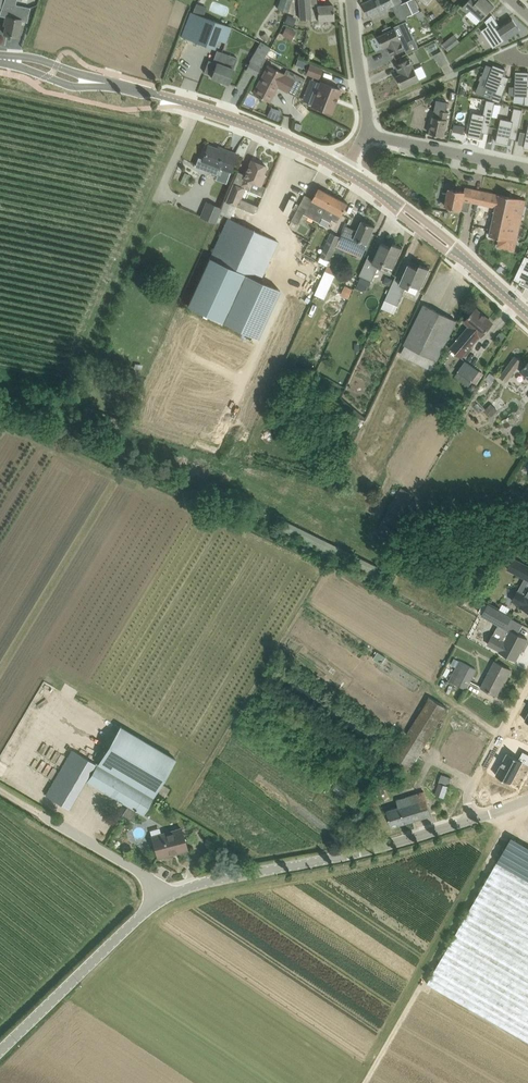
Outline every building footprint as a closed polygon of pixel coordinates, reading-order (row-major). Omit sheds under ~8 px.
[(4,24),(6,25),(4,34),(18,36),(21,20),(27,22),(30,7),(16,4),(17,0),(4,0),(3,2),(0,12),(0,15),(6,17),(4,24)] [(292,0),(280,0),(278,8),(288,12),(292,0)] [(318,19),(318,20),(334,19),(333,5),(317,5),(317,0),(298,0),(300,19),(310,18),(311,20),(318,19)] [(363,3),(369,17),(395,5),(402,1),(401,0),(370,0),(363,3)] [(415,0),(408,0),(401,3),(407,16),(420,10),(415,0)] [(462,7),(468,13),(471,9),(482,19),(494,5),(488,0),(468,0),(462,7)] [(194,11),(202,14),(205,6),(197,3),(194,11)] [(214,49),(217,40),(223,24),(190,12),(181,36),(196,42),(214,49)] [(506,40),(520,30),(512,18),(500,26),(492,14),(486,21),(495,34),(489,38),(494,47),(506,39),(506,40)] [(291,25),(294,17),(288,15),(285,23),(291,25)] [(395,29),(378,36),(384,48),(388,45),(392,55),(405,48),(404,47),(410,44),(408,40),(413,37),(406,22),(395,27),(395,29)] [(223,24),(217,40),(225,43),(231,27),(223,24)] [(293,39),(297,30),(286,25),(282,34),(293,39)] [(441,51),(434,55),(440,66),(448,62),(441,51)] [(228,83),(233,69),(237,58),(220,52),(212,77),(228,83)] [(410,59),(397,64),(401,74),(397,76),(402,87),(420,79),(415,69),(410,59)] [(256,74),(260,66),(250,62),(246,69),(256,74)] [(500,102),(510,77),(503,75),(506,69),(494,64),(493,66),(487,64),(482,76),(488,79),(485,87),(495,90),(492,99),(500,102)] [(269,65),(253,93),(269,102),(277,86),(288,92),(294,80),(284,74),(284,73),(269,65)] [(310,65),(307,73),(319,77),(322,70),(310,65)] [(516,71),(515,95),(525,96),(524,105),(527,105),(527,72),(516,71)] [(340,89),(321,81),(312,105),(331,113),(340,89)] [(487,99),(484,114),(473,112),(468,135),(481,138),(482,132),(489,133),(495,101),(487,99)] [(301,112),(306,106),(300,100),(295,106),(301,112)] [(514,108),(512,120),(501,118),(496,142),(509,145),(510,138),(517,139),(523,109),(514,108)] [(450,112),(440,110),(438,117),(433,116),(430,133),(444,136),(448,119),(450,112)] [(455,124),(453,130),(464,133),(465,126),(455,124)] [(237,154),(229,151),(225,149),(224,151),(208,145),(203,159),(199,157),(195,165),(221,176),(224,169),(230,172),(237,154)] [(266,187),(261,185),(265,176),(263,176),(267,166),(252,160),(241,184),(250,188),(249,190),(262,196),(266,187)] [(181,182),(187,184),(191,175),(185,172),(181,182)] [(233,183),(226,201),(235,205),(242,187),(240,186),(233,183)] [(471,202),(480,203),(482,191),(466,188),(466,187),(465,191),(449,188),(446,206),(468,210),(468,211),(469,211),(471,202)] [(319,188),(308,209),(323,216),(334,195),(319,188)] [(517,241),(519,231),(524,210),(526,200),(499,194),(482,191),(480,203),(496,207),(490,236),(517,241)] [(348,203),(334,195),(323,216),(322,217),(331,222),(332,219),(337,222),(341,215),(342,215),(348,203)] [(216,223),(223,207),(206,201),(200,216),(216,223)] [(292,220),(292,221),(299,224),(304,214),(307,209),(307,208),(300,205),(292,220)] [(259,281),(269,261),(278,241),(230,218),(228,217),(209,256),(210,257),(188,306),(258,338),(279,292),(280,290),(259,281)] [(357,230),(346,225),(340,238),(358,246),(360,240),(368,244),(376,226),(362,220),(357,230)] [(317,262),(327,266),(328,266),(339,238),(340,238),(346,225),(340,236),(331,231),(320,256),(317,262)] [(373,281),(376,274),(380,265),(383,267),(385,263),(394,267),(403,247),(393,243),(393,244),(395,244),(393,248),(382,242),(374,260),(368,257),(363,269),(360,275),(373,281)] [(514,279),(520,282),(520,283),(527,287),(527,257),(525,256),(514,279)] [(395,279),(390,290),(385,300),(399,306),(403,296),(407,287),(410,288),(412,284),(421,288),(430,268),(420,264),(420,265),(422,266),(420,269),(409,264),(401,281),(395,279)] [(326,270),(316,293),(325,297),(335,274),(326,270)] [(364,292),(365,289),(368,290),(372,282),(361,277),(356,288),(364,292)] [(349,298),(353,289),(345,285),(341,295),(349,298)] [(424,304),(420,314),(400,354),(432,370),(457,320),(424,304)] [(493,323),(476,308),(465,321),(470,325),(450,348),(462,358),(481,334),(482,335),(493,323)] [(500,332),(496,336),(502,341),(506,336),(500,332)] [(503,371),(500,376),(507,381),(510,376),(517,367),(527,377),(527,362),(526,364),(522,361),(523,360),(516,355),(503,371)] [(466,361),(458,372),(455,376),(468,385),(472,379),(479,369),(466,361)] [(490,373),(487,378),(492,382),(495,377),(490,373)] [(492,416),(498,410),(492,403),(486,409),(492,416)] [(514,558),(508,568),(527,579),(527,565),(514,558)] [(527,594),(518,589),(513,599),(522,603),(522,604),(527,608),(527,592),(527,594)] [(488,603),(481,615),(506,629),(513,616),(488,603)] [(492,636),(488,644),(500,651),(500,652),(515,660),(521,650),(519,649),(521,645),(524,646),(527,639),(511,630),(505,642),(492,636)] [(387,657),(378,651),(374,658),(382,664),(387,657)] [(466,689),(476,669),(459,660),(456,667),(449,680),(466,689)] [(481,686),(497,695),(504,680),(506,676),(507,677),(512,669),(495,661),(481,686)] [(447,707),(429,697),(392,759),(409,769),(447,707)] [(97,763),(153,796),(176,757),(120,724),(119,725),(97,763)] [(496,774),(511,783),(523,761),(527,764),(527,753),(523,751),(519,758),(508,752),(496,774)] [(153,796),(97,763),(87,780),(143,813),(153,796)] [(449,785),(439,782),(435,794),(445,797),(449,785)] [(380,795),(386,791),(381,784),(375,787),(380,795)] [(432,814),(424,791),(396,799),(399,806),(387,810),(392,826),(432,814)] [(182,828),(152,836),(158,858),(188,849),(182,828)] [(427,983),(432,986),(437,988),(527,1041),(527,879),(519,874),(507,867),(498,862),(497,861),(427,983)]
